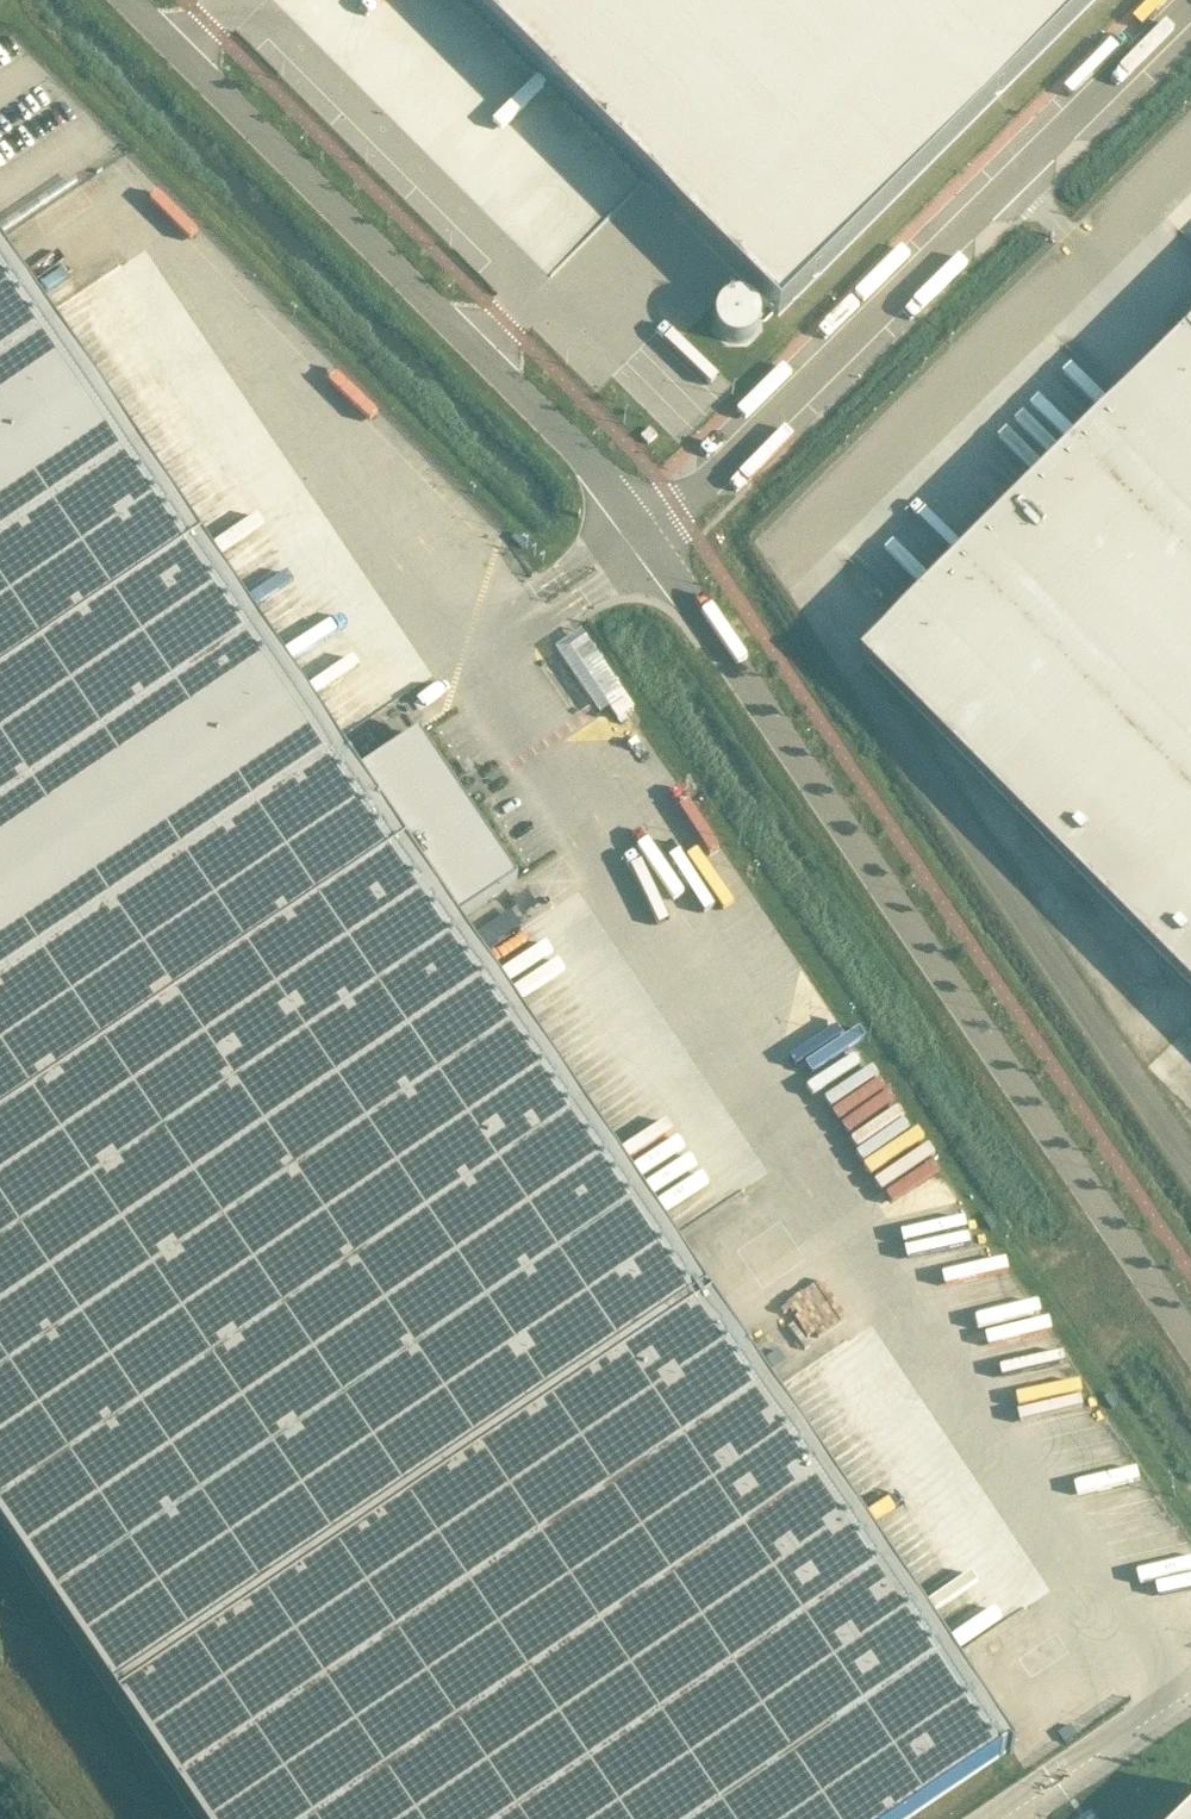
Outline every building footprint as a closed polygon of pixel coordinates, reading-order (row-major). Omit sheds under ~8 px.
[(779,318),(1095,0),(461,0),(779,318)] [(112,1697),(114,1700),(195,1818),(914,1818),(1013,1752),(706,1297),(455,925),(517,881),(465,804),(418,735),(356,777),(0,251),(0,1531),(112,1697)] [(866,663),(869,666),(872,663),(1190,985),(1190,341),(866,663)] [(569,649),(609,709),(618,721),(634,710),(586,638),(569,649)] [(1104,1665),(1044,1701),(1058,1724),(1118,1688),(1104,1665)]
